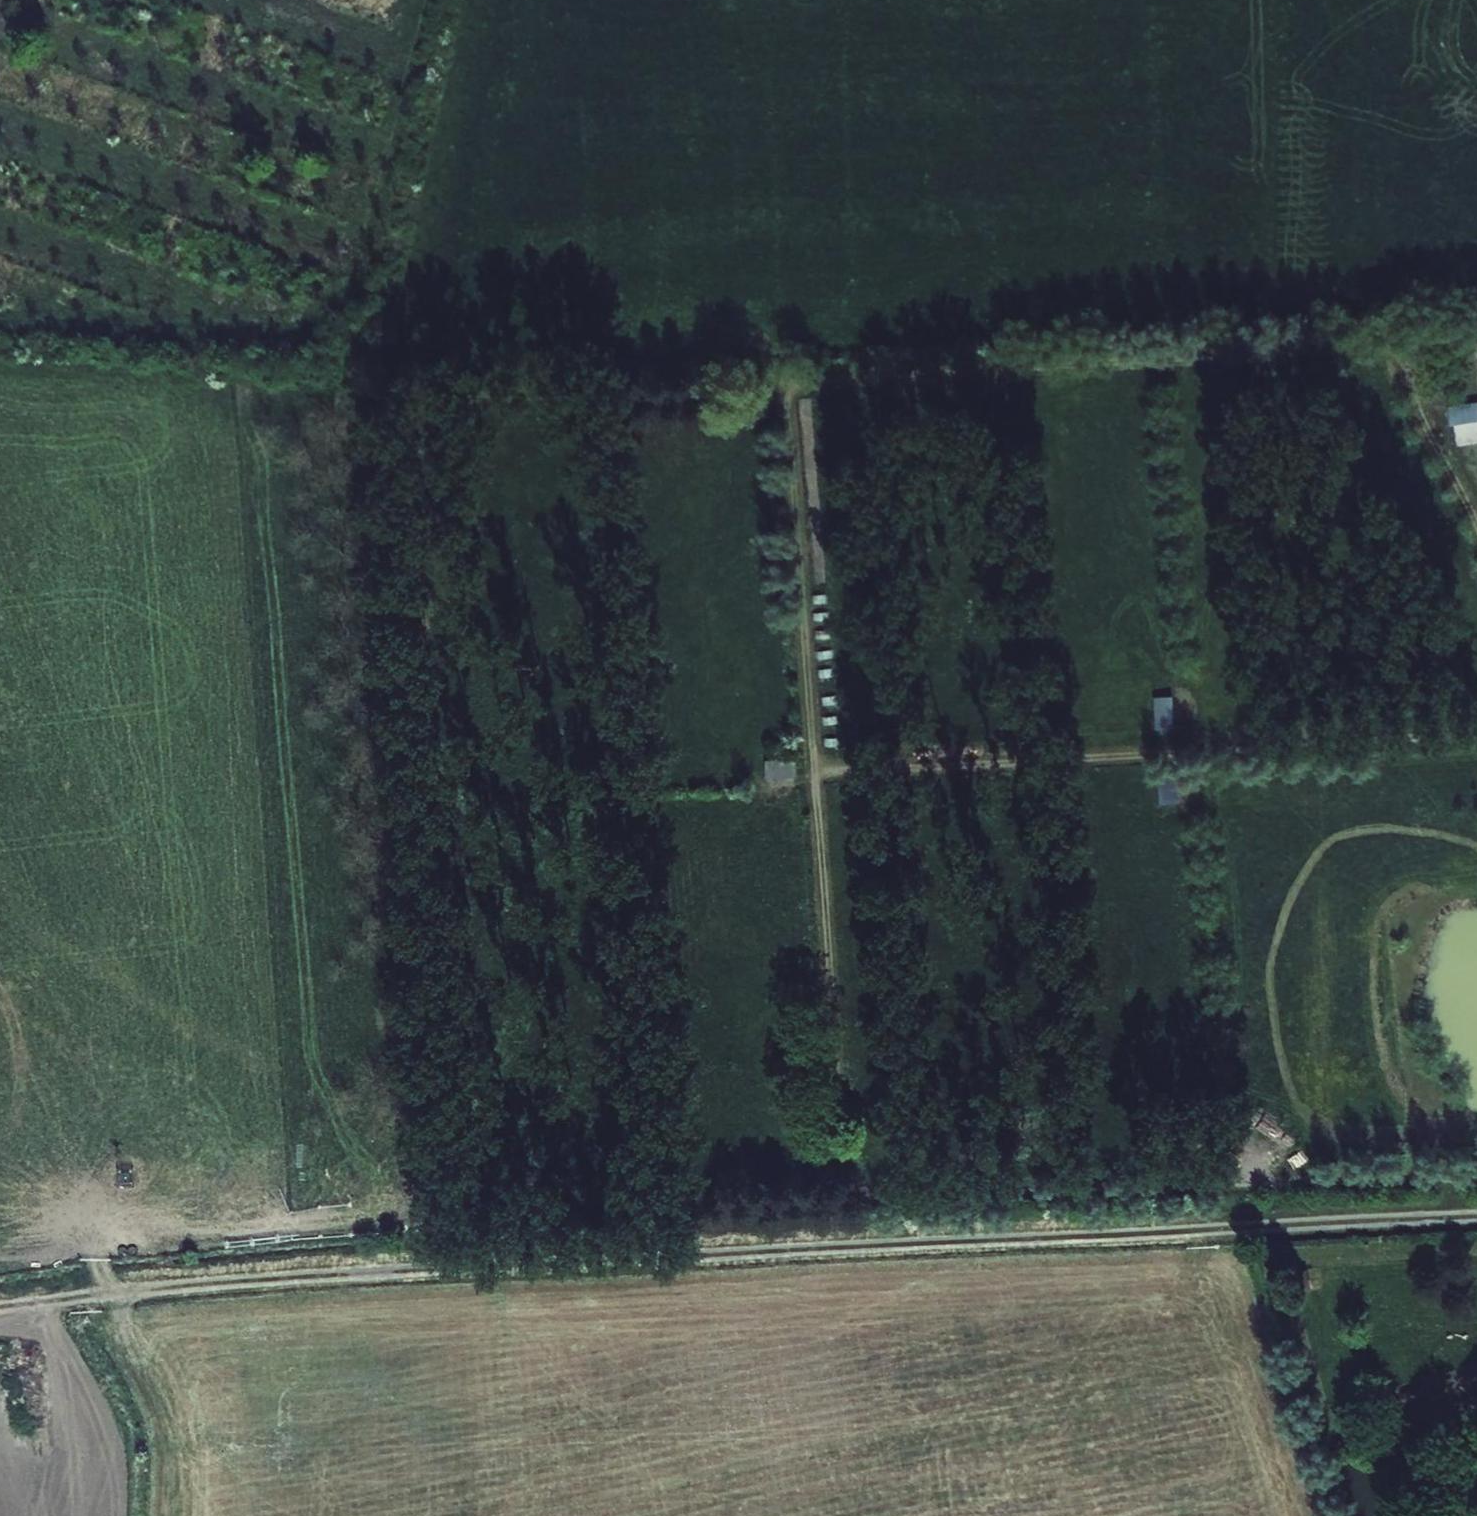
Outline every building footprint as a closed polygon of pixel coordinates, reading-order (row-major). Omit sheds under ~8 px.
[(1446,407),(1458,448),(1476,444),(1476,403),(1446,407)] [(1158,695),(1157,723),(1177,724),(1178,696),(1158,695)] [(1163,778),(1164,801),(1181,800),(1180,778),(1163,778)]
